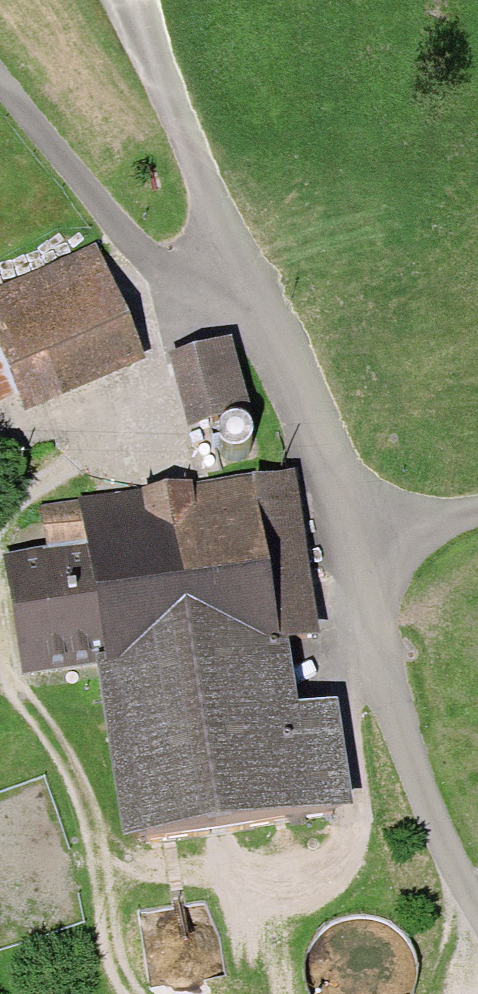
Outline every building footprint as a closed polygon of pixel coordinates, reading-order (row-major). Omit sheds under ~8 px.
[(97,243),(0,286),(0,350),(19,392),(26,408),(147,355),(97,243)] [(231,333),(164,349),(183,424),(249,408),(231,333)] [(19,392),(0,350),(0,400),(19,392)] [(319,629),(296,469),(195,484),(194,477),(141,485),(142,490),(41,504),(47,547),(4,554),(21,674),(97,663),(121,835),(354,802),(339,694),(299,700),(290,633),(319,629)]
